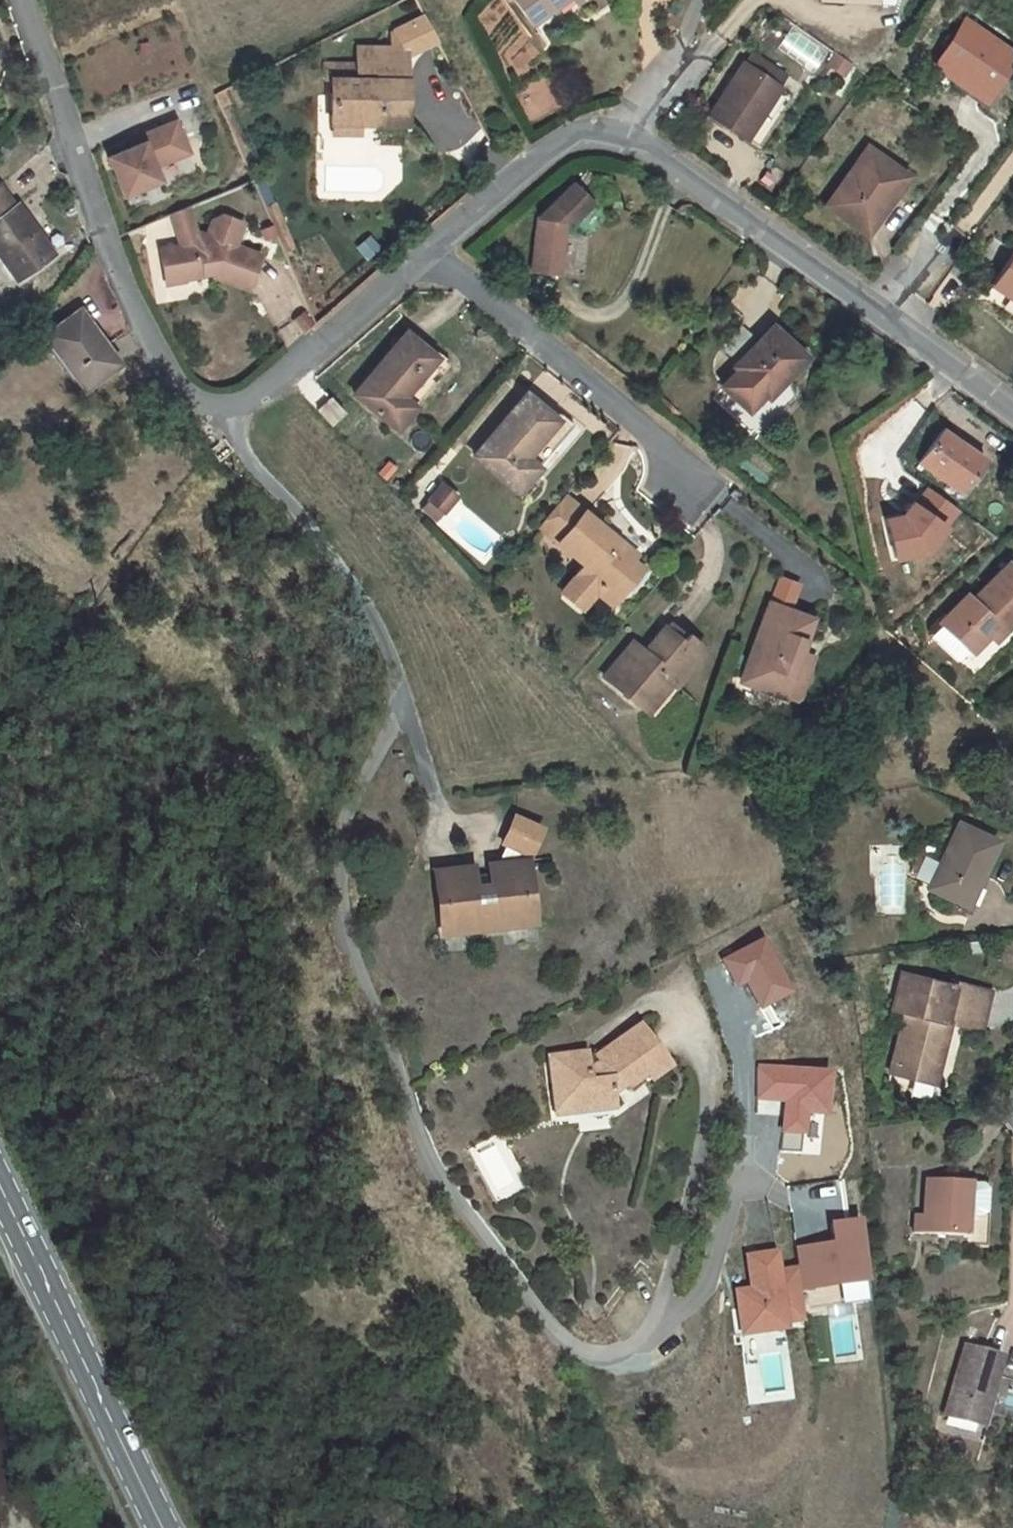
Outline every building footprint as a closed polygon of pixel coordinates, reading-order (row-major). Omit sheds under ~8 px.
[(552,4),(557,0),(514,0),(532,25),(555,8),(552,4)] [(1012,54),(965,20),(935,63),(958,79),(983,97),(978,104),(985,110),(999,90),(991,85),(1012,54)] [(376,81),(331,81),(331,124),(333,124),(358,124),(405,124),(405,81),(405,48),(357,48),(357,66),(357,73),(376,73),(376,81)] [(750,54),(743,65),(777,87),(784,76),(750,54)] [(849,63),(836,55),(829,65),(842,73),(849,63)] [(778,119),(764,109),(778,88),(777,87),(743,65),(742,64),(708,115),(758,148),(778,119)] [(325,81),(331,81),(376,81),(376,73),(357,73),(357,66),(325,66),(325,81)] [(983,97),(958,79),(952,87),(978,104),(983,97)] [(133,147),(107,158),(122,196),(158,181),(152,168),(187,153),(174,122),(139,137),(141,144),(133,147)] [(358,124),(333,124),(333,134),(358,134),(358,124)] [(141,144),(139,137),(131,140),(133,147),(141,144)] [(0,150),(0,162),(2,164),(17,148),(9,141),(0,150)] [(867,148),(826,205),(860,230),(873,213),(877,217),(893,195),(906,177),(867,148)] [(589,202),(570,184),(538,218),(532,272),(555,274),(557,258),(562,258),(566,221),(571,221),(589,202)] [(21,277),(52,255),(18,205),(15,207),(0,186),(0,257),(4,254),(21,277)] [(897,198),(893,195),(877,217),(873,213),(860,230),(869,237),(897,198)] [(171,216),(180,245),(190,243),(194,231),(196,232),(190,210),(171,216)] [(180,245),(159,249),(165,279),(185,276),(186,278),(202,276),(204,273),(210,272),(210,276),(247,290),(260,256),(241,249),(234,246),(241,228),(242,223),(222,215),(211,221),(206,236),(196,232),(194,231),(190,243),(180,245)] [(248,230),(241,228),(234,246),(241,249),(248,230)] [(992,286),(1012,300),(1012,255),(992,286)] [(80,310),(45,335),(83,389),(118,364),(80,310)] [(725,388),(750,410),(765,394),(780,376),(785,380),(787,378),(806,357),(772,327),(747,355),(743,352),(755,339),(741,327),(722,348),(739,363),(736,367),(739,371),(725,388)] [(354,394),(396,429),(414,407),(446,367),(435,358),(405,333),(354,394)] [(78,392),(83,389),(45,335),(40,339),(78,392)] [(765,394),(769,398),(785,380),(780,376),(765,394)] [(648,399),(665,413),(671,407),(653,392),(648,399)] [(517,492),(538,468),(568,431),(556,420),(524,394),(474,456),(517,492)] [(984,460),(943,430),(919,463),(960,492),(984,460)] [(440,486),(428,501),(443,514),(456,499),(440,486)] [(953,552),(947,496),(892,502),(899,558),(953,552)] [(584,565),(576,575),(596,592),(602,586),(617,598),(640,569),(630,560),(614,548),(619,542),(583,512),(565,497),(539,528),(558,543),(584,565)] [(635,555),(619,542),(614,548),(630,560),(635,555)] [(971,652),(987,635),(996,626),(1002,632),(1012,620),(1012,568),(1007,563),(972,601),(967,596),(940,623),(942,625),(971,652)] [(576,575),(561,593),(582,609),(596,592),(576,575)] [(602,586),(596,592),(611,605),(617,598),(602,586)] [(811,619),(769,604),(741,682),(793,700),(798,698),(809,668),(795,663),(800,651),(811,619)] [(670,621),(664,628),(680,641),(685,634),(670,621)] [(942,625),(933,635),(960,661),(969,651),(942,625)] [(1002,632),(996,626),(987,635),(994,641),(1002,632)] [(638,706),(663,677),(673,686),(703,650),(685,634),(680,641),(664,628),(644,651),(633,642),(603,677),(638,706)] [(703,650),(673,686),(678,690),(708,654),(703,650)] [(813,656),(800,651),(795,663),(809,668),(813,656)] [(663,677),(638,706),(649,715),(673,686),(663,677)] [(541,828),(515,816),(502,843),(505,844),(529,855),(541,828)] [(959,824),(929,888),(960,902),(966,905),(980,875),(996,842),(959,824)] [(529,855),(505,844),(497,864),(527,860),(529,855)] [(451,933),(475,930),(472,909),(476,908),(477,911),(479,914),(481,915),(484,916),(488,916),(490,915),(493,913),(494,911),(494,906),(499,906),(501,927),(524,924),(522,904),(527,904),(525,883),(529,883),(527,860),(497,864),(489,865),(491,878),(491,885),(475,887),(474,880),(472,867),(434,871),(437,893),(442,892),(444,913),(449,913),(451,933)] [(478,880),(474,880),(475,887),(491,885),(491,878),(486,879),(486,875),(478,875),(478,880)] [(980,875),(966,905),(960,902),(957,909),(970,914),(987,878),(980,875)] [(522,904),(524,924),(534,923),(529,883),(525,883),(527,904),(522,904)] [(442,892),(437,893),(442,934),(451,933),(449,913),(444,913),(442,892)] [(477,911),(476,908),(472,909),(475,930),(501,927),(499,906),(494,906),(494,911),(493,913),(490,915),(488,916),(484,916),(481,915),(479,914),(477,911)] [(906,1014),(894,1067),(928,1075),(936,1044),(944,1047),(950,1024),(950,1023),(946,1022),(947,1016),(983,1025),(991,992),(955,982),(954,986),(902,973),(893,1011),(906,1014)] [(983,1025),(947,1016),(946,1022),(950,1023),(950,1024),(981,1032),(983,1025)] [(569,1095),(572,1114),(615,1109),(613,1096),(611,1079),(618,1074),(627,1087),(629,1089),(646,1076),(650,1082),(670,1067),(640,1026),(603,1053),(607,1058),(600,1063),(589,1071),(587,1054),(550,1058),(554,1097),(569,1095)] [(928,1075),(894,1067),(891,1075),(935,1086),(944,1047),(936,1044),(928,1075)] [(596,1058),(600,1063),(607,1058),(603,1053),(596,1058)] [(829,1114),(832,1074),(765,1068),(762,1114),(783,1116),(780,1151),(804,1153),(807,1112),(829,1114)] [(618,1074),(611,1079),(613,1096),(627,1087),(618,1074)] [(569,1095),(554,1097),(556,1116),(572,1114),(569,1095)] [(792,1185),(803,1291),(875,1283),(868,1218),(847,1220),(843,1180),(792,1185)] [(970,1183),(926,1180),(924,1215),(916,1215),(915,1233),(966,1237),(966,1247),(985,1248),(990,1184),(970,1183)] [(737,1286),(740,1336),(792,1333),(787,1250),(747,1253),(749,1285),(737,1286)] [(979,1427),(986,1429),(997,1394),(992,1392),(1002,1359),(964,1347),(944,1417),(979,1427)]
